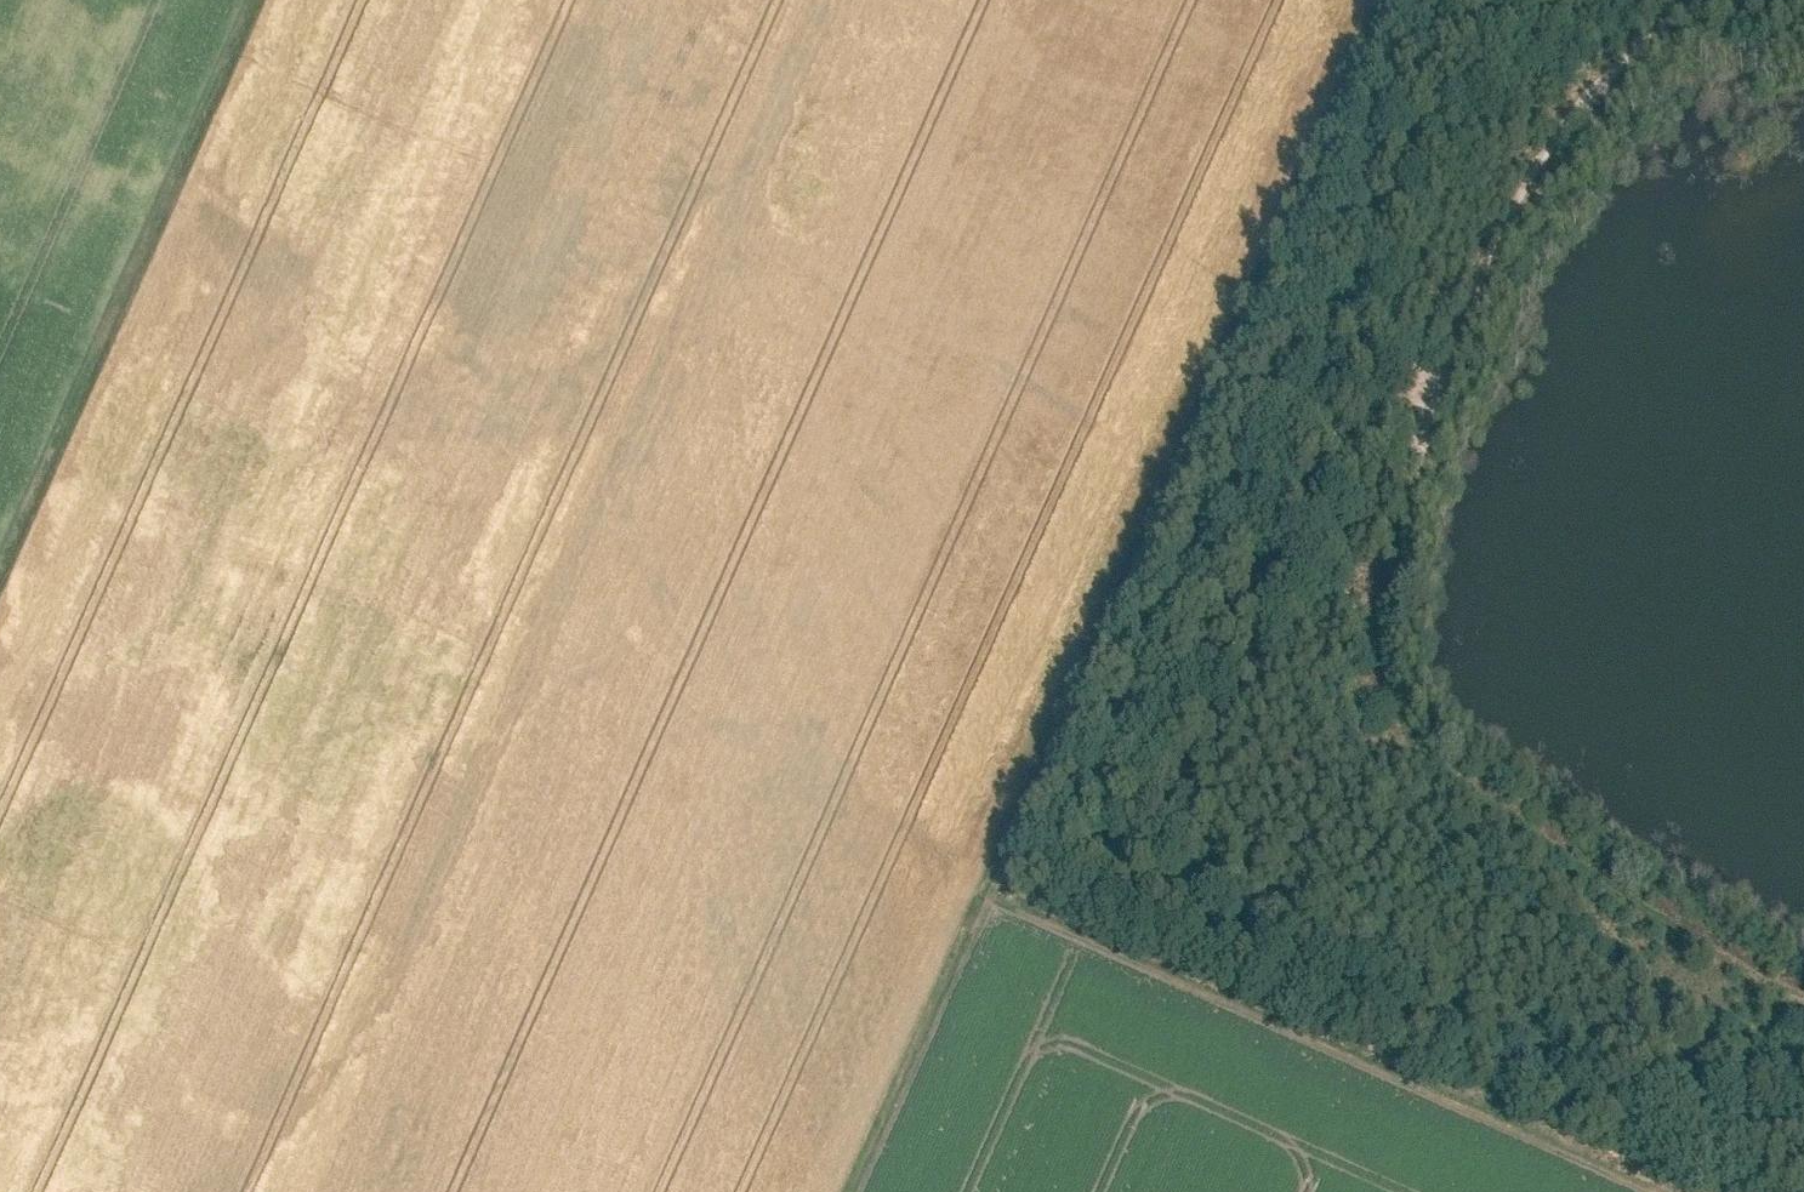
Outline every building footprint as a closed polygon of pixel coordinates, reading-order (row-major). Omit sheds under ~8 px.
[(1364,362),(1368,350),(1352,345),(1348,356),(1364,362)] [(1390,409),(1377,404),(1372,418),(1386,423),(1390,409)]
